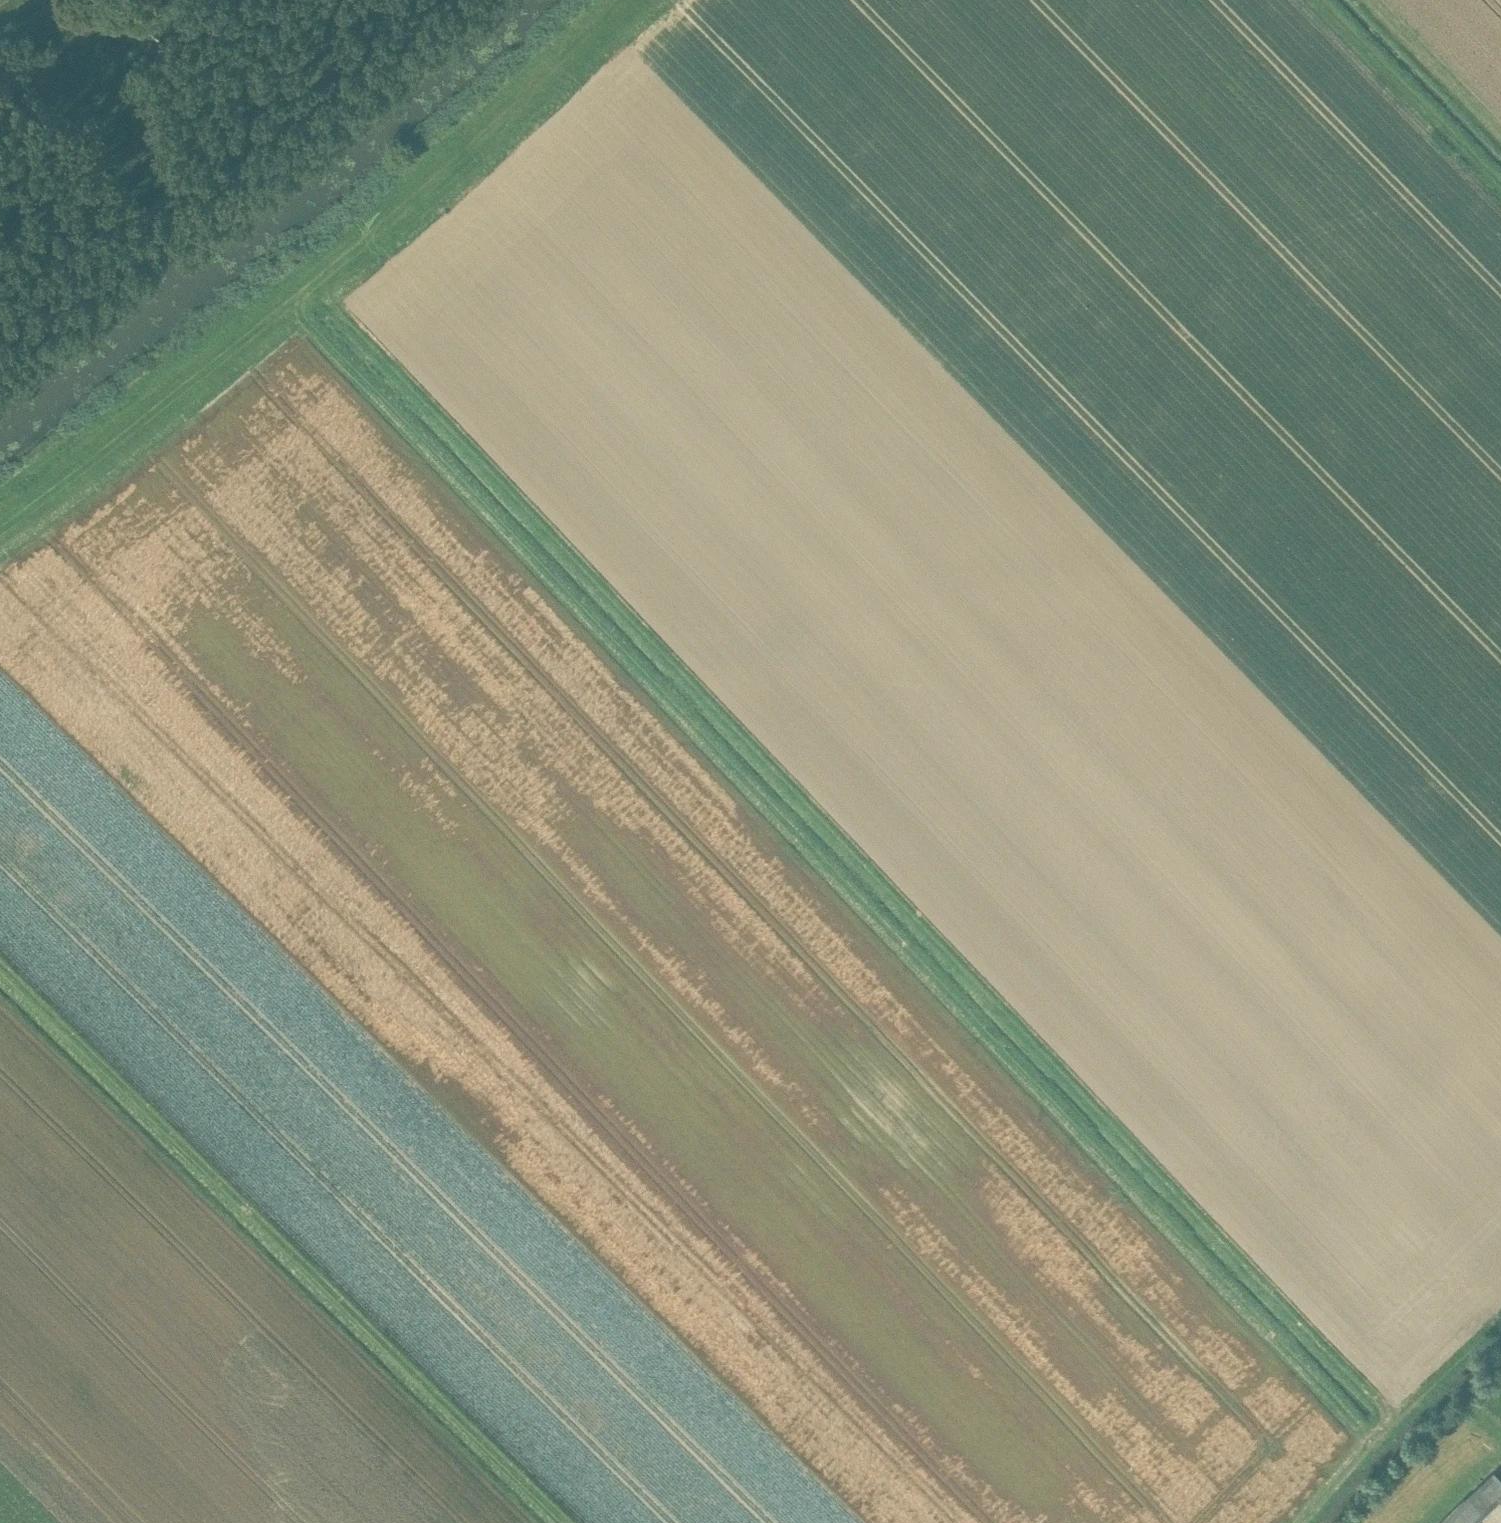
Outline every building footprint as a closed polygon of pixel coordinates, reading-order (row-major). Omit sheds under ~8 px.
[(1494,1469),(1437,1522),(1476,1522),(1500,1498),(1500,1499),(1500,1477),(1494,1469)]
